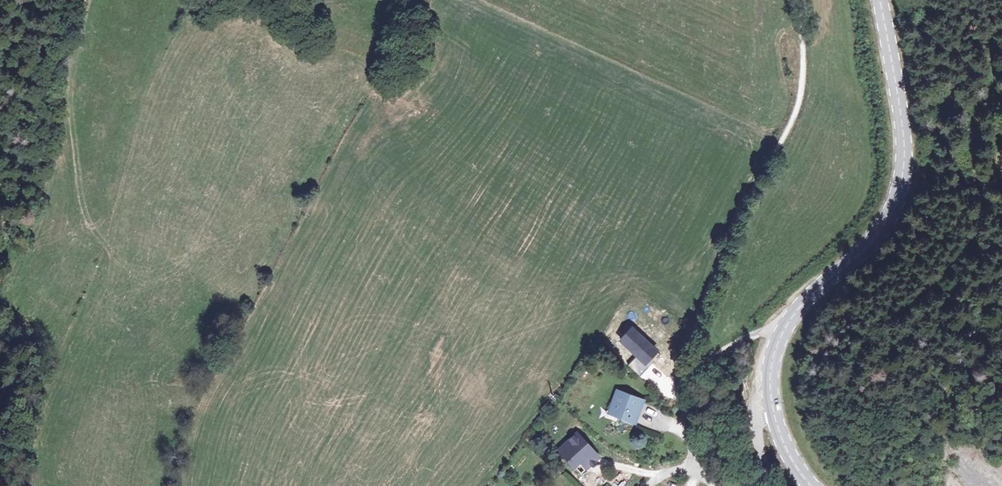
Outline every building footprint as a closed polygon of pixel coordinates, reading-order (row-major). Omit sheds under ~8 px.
[(632,326),(619,341),(636,357),(644,364),(658,350),(632,326)] [(644,364),(636,357),(628,365),(640,376),(648,368),(644,364)] [(641,402),(617,392),(609,408),(621,413),(620,418),(632,423),(641,402)] [(621,413),(609,408),(608,413),(620,418),(621,413)] [(569,450),(561,457),(573,470),(579,465),(585,471),(597,460),(591,454),(579,440),(576,437),(566,446),(569,450)]
